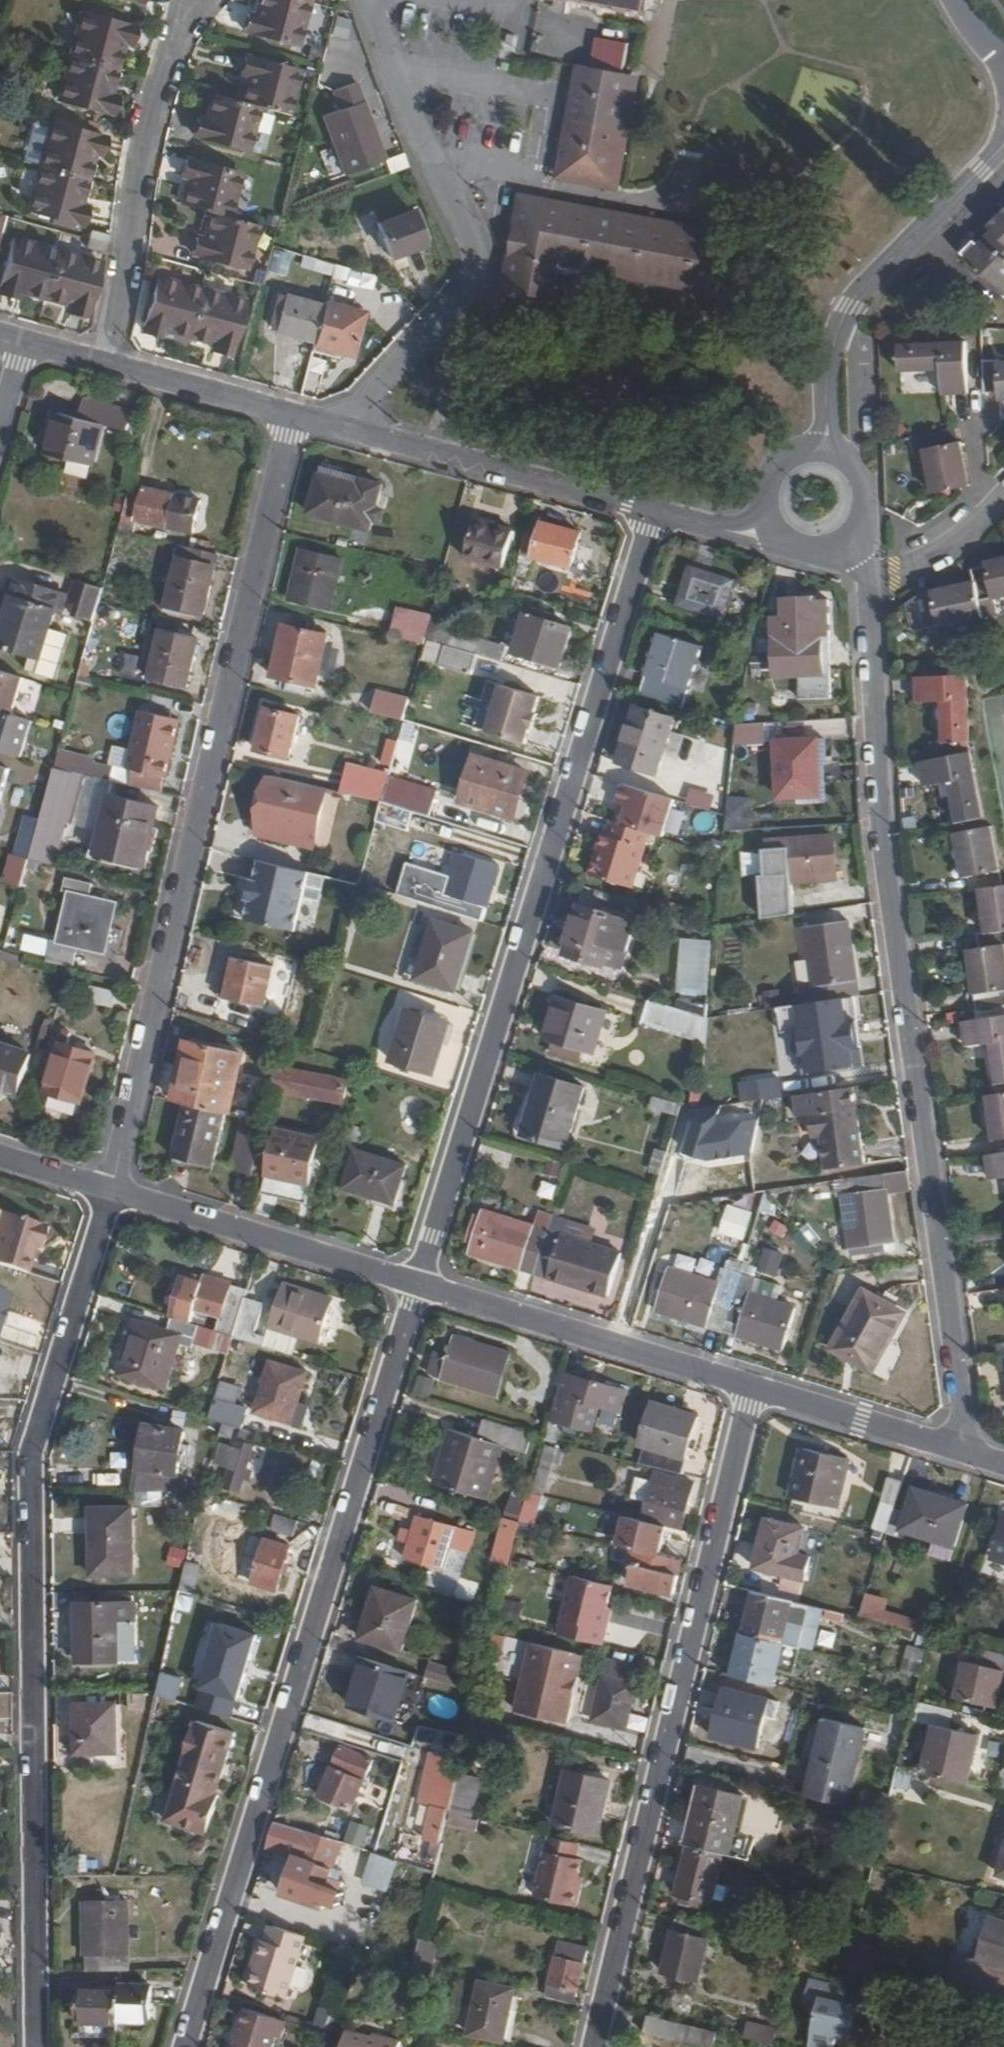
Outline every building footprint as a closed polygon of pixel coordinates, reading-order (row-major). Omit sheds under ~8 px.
[(310,1),(310,0),(261,0),(256,15),(249,13),(245,30),(298,44),(310,1)] [(646,15),(648,4),(648,0),(565,0),(646,15)] [(135,26),(82,12),(70,55),(58,98),(112,113),(116,96),(109,94),(116,68),(124,41),(131,44),(135,26)] [(593,59),(627,66),(631,41),(598,35),(593,59)] [(198,118),(193,135),(247,150),(259,106),(288,114),(300,70),(247,56),(242,73),(249,75),(242,102),(213,94),(205,120),(198,118)] [(629,71),(578,62),(573,87),(558,167),(608,177),(629,71)] [(608,177),(558,167),(556,178),(619,189),(632,117),(640,73),(629,71),(608,177)] [(345,175),(385,160),(363,100),(323,116),(345,175)] [(105,137),(52,123),(40,166),(29,210),(82,224),(86,207),(79,205),(86,178),(93,152),(101,154),(105,137)] [(228,217),(240,173),(187,159),(182,176),(189,178),(182,204),(211,212),(204,239),(197,237),(193,254),(246,268),(258,225),(228,217)] [(546,196),(522,192),(520,203),(636,225),(722,240),(724,228),(552,197),(546,196)] [(636,225),(520,203),(512,241),(503,288),(556,298),(563,264),(713,291),(722,240),(636,225)] [(419,208),(377,224),(389,256),(391,256),(403,251),(423,244),(422,243),(431,240),(419,208)] [(990,226),(995,231),(978,246),(974,242),(962,254),(980,271),(1003,295),(1003,213),(990,226)] [(87,248),(104,252),(109,235),(92,231),(87,248)] [(101,262),(13,239),(0,289),(0,292),(16,296),(18,289),(71,303),(69,311),(86,315),(101,262)] [(406,261),(403,251),(391,256),(394,265),(406,261)] [(346,279),(349,267),(305,256),(302,267),(346,279)] [(230,354),(245,301),(158,277),(143,330),(160,335),(162,328),(215,342),(213,349),(230,354)] [(314,342),(324,304),(284,293),(274,332),(314,342)] [(353,354),(364,312),(325,302),(324,304),(314,342),(313,344),(336,350),(353,354)] [(358,310),(360,304),(354,302),(352,309),(358,310)] [(334,356),(336,350),(313,344),(312,350),(334,356)] [(966,345),(899,349),(900,373),(941,371),(943,395),(968,394),(966,345)] [(982,363),(983,394),(1000,394),(1000,403),(1003,402),(1003,364),(1000,364),(997,362),(982,363)] [(128,431),(133,411),(85,399),(80,418),(57,412),(46,453),(95,466),(106,425),(128,431)] [(955,430),(924,437),(927,450),(924,451),(933,495),(969,488),(961,444),(958,444),(955,430)] [(377,508),(384,484),(322,466),(309,514),(371,531),(374,520),(382,522),(386,510),(377,508)] [(194,534),(201,500),(131,484),(118,530),(134,534),(137,521),(194,534)] [(123,512),(126,500),(120,498),(117,510),(123,512)] [(504,569),(515,530),(475,519),(465,557),(504,569)] [(532,558),(572,568),(582,532),(542,522),(540,528),(533,556),(532,558)] [(520,553),(533,556),(540,528),(528,525),(520,553)] [(183,610),(205,616),(220,554),(180,545),(165,612),(182,616),(183,610)] [(288,600),(332,611),(345,558),(300,548),(288,600)] [(972,585),(974,585),(977,602),(979,601),(983,618),(997,615),(993,598),(1003,596),(1003,560),(983,564),(984,567),(969,570),(972,585)] [(482,564),(479,577),(497,582),(501,568),(482,564)] [(679,604),(722,618),(734,580),(690,567),(679,604)] [(69,595),(11,577),(2,608),(8,609),(6,617),(0,636),(0,645),(31,655),(43,659),(52,629),(57,610),(64,612),(69,595)] [(94,620),(102,587),(75,579),(69,600),(77,603),(74,614),(94,620)] [(939,628),(983,618),(979,601),(977,602),(974,585),(972,585),(932,594),(933,596),(917,599),(912,601),(905,607),(910,629),(913,631),(938,626),(939,628)] [(816,595),(783,597),(784,617),(773,617),(774,638),(776,677),(798,676),(799,699),(831,699),(830,599),(816,600),(816,595)] [(561,667),(574,627),(545,618),(548,609),(533,604),(530,614),(526,612),(513,653),(561,667)] [(432,616),(432,614),(398,606),(390,636),(424,643),(426,637),(432,616)] [(444,627),(446,626),(432,616),(426,637),(444,627)] [(149,679),(188,688),(200,638),(178,633),(179,628),(162,624),(149,679)] [(318,687),(330,634),(283,624),(271,676),(318,687)] [(503,661),(508,645),(444,627),(426,637),(503,661)] [(55,679),(70,634),(52,629),(43,659),(31,655),(27,669),(55,679)] [(684,710),(704,646),(657,632),(638,695),(684,710)] [(439,664),(444,644),(428,640),(423,660),(439,664)] [(471,674),(477,655),(446,645),(440,665),(471,674)] [(28,672),(0,668),(0,706),(22,709),(28,672)] [(965,677),(918,679),(919,706),(944,705),(946,746),(968,744),(965,677)] [(502,684),(488,731),(525,743),(530,727),(535,712),(540,696),(502,684)] [(380,687),(374,711),(407,720),(413,696),(380,687)] [(618,762),(658,773),(675,718),(635,706),(618,762)] [(290,759),(301,715),(266,707),(255,750),(290,759)] [(166,780),(181,718),(141,709),(126,770),(132,772),(129,786),(161,794),(165,779),(166,780)] [(30,755),(36,716),(0,710),(0,750),(30,755)] [(767,743),(766,723),(734,725),(732,744),(767,743)] [(383,763),(395,766),(400,740),(388,737),(383,763)] [(822,797),(819,738),(775,740),(777,800),(822,797)] [(822,797),(828,797),(826,738),(819,738),(822,797)] [(84,774),(86,775),(91,757),(59,749),(54,767),(84,774)] [(704,830),(725,763),(682,750),(672,781),(665,779),(661,793),(668,796),(662,817),(704,830)] [(969,753),(920,763),(926,789),(949,783),(957,823),(982,817),(969,753)] [(521,798),(529,772),(475,756),(462,801),(510,816),(516,797),(521,798)] [(86,775),(92,776),(95,762),(96,758),(91,757),(86,775)] [(114,768),(114,767),(95,762),(92,776),(111,781),(114,768)] [(10,768),(0,766),(0,800),(10,768)] [(71,824),(84,774),(54,767),(40,818),(36,834),(59,840),(64,822),(71,824)] [(129,786),(132,772),(126,770),(114,768),(111,781),(114,782),(129,786)] [(382,800),(388,776),(353,769),(348,792),(382,800)] [(111,795),(114,782),(111,781),(92,776),(86,775),(84,774),(71,824),(102,832),(111,795)] [(315,841),(328,788),(269,775),(257,827),(315,841)] [(430,817),(438,791),(388,776),(382,800),(381,802),(430,817)] [(147,866),(161,806),(111,795),(102,832),(97,854),(147,866)] [(510,816),(515,817),(521,798),(516,797),(510,816)] [(731,803),(731,826),(754,826),(754,802),(731,803)] [(36,834),(40,818),(27,814),(15,854),(29,859),(36,834)] [(375,858),(398,866),(411,823),(398,819),(391,842),(380,839),(375,858)] [(633,888),(651,833),(612,821),(608,835),(603,833),(599,845),(604,847),(600,858),(596,856),(590,874),(633,888)] [(314,848),(315,841),(257,827),(256,834),(314,848)] [(990,829),(956,836),(963,877),(966,877),(969,892),(978,891),(1001,888),(990,829)] [(54,865),(61,840),(59,840),(36,834),(29,859),(41,861),(54,865)] [(834,872),(832,836),(774,840),(776,876),(791,875),(834,872)] [(596,856),(600,858),(604,847),(599,845),(596,856)] [(501,866),(500,866),(456,852),(444,894),(488,907),(501,866)] [(27,868),(29,859),(15,854),(10,853),(3,881),(22,887),(27,868)] [(38,870),(41,861),(29,859),(27,868),(38,870)] [(295,931),(309,872),(259,861),(255,878),(251,877),(247,894),(251,895),(245,919),(295,931)] [(835,878),(834,872),(791,875),(791,881),(835,878)] [(118,903),(90,897),(93,884),(67,878),(63,891),(70,892),(59,942),(52,940),(48,960),(74,966),(77,953),(84,955),(85,948),(106,953),(118,903)] [(979,951),(1003,948),(1003,888),(1001,889),(1001,888),(978,891),(983,935),(977,936),(979,951)] [(730,904),(752,904),(752,891),(730,891),(730,904)] [(620,971),(635,922),(580,904),(565,954),(620,971)] [(731,913),(741,913),(741,905),(731,905),(731,913)] [(424,947),(415,979),(456,991),(475,931),(433,918),(429,931),(424,947)] [(859,996),(850,920),(804,927),(812,985),(802,986),(804,1004),(859,996)] [(424,947),(429,931),(421,928),(416,945),(424,947)] [(979,951),(968,952),(973,995),(972,997),(974,1012),(1003,1009),(1003,948),(979,951)] [(218,995),(223,996),(232,958),(226,957),(218,995)] [(266,1006),(275,968),(232,958),(223,996),(266,1006)] [(113,1008),(117,992),(87,985),(83,1001),(113,1008)] [(595,1054),(609,1011),(557,995),(544,1038),(554,1041),(550,1053),(581,1062),(585,1051),(595,1054)] [(870,1064),(859,996),(804,1004),(806,1017),(817,1016),(824,1071),(845,1067),(846,1072),(865,1070),(864,1065),(870,1064)] [(706,1018),(707,1007),(679,998),(676,1008),(706,1018)] [(706,1018),(676,1008),(649,1000),(641,1023),(662,1029),(704,1043),(706,1018)] [(793,1020),(791,1005),(761,1010),(763,1025),(793,1020)] [(443,1040),(449,1021),(406,1008),(390,1061),(435,1075),(446,1041),(443,1040)] [(963,1024),(966,1048),(991,1045),(996,1085),(1003,1084),(1003,1019),(963,1024)] [(658,1040),(662,1029),(641,1023),(638,1033),(658,1040)] [(83,1104),(98,1053),(68,1045),(72,1032),(63,1030),(44,1092),(83,1104)] [(231,1114),(244,1054),(185,1041),(175,1086),(181,1087),(177,1101),(186,1103),(226,1113),(231,1114)] [(0,1042),(0,1090),(18,1097),(32,1052),(0,1042)] [(344,1104),(349,1080),(277,1066),(271,1090),(344,1104)] [(541,1073),(522,1135),(567,1149),(586,1087),(541,1073)] [(744,1099),(783,1096),(782,1077),(742,1081),(744,1099)] [(826,1170),(866,1164),(858,1106),(855,1087),(798,1095),(801,1114),(811,1113),(814,1137),(821,1137),(826,1170)] [(999,1153),(1003,1152),(1003,1094),(984,1097),(991,1140),(997,1139),(999,1153)] [(214,1167),(226,1113),(186,1103),(173,1157),(214,1167)] [(232,1170),(253,1174),(265,1122),(244,1117),(232,1170)] [(311,1185),(322,1138),(276,1128),(265,1176),(311,1185)] [(408,1164),(356,1148),(344,1188),(396,1205),(408,1164)] [(999,1153),(988,1155),(992,1179),(1003,1177),(1003,1152),(999,1153)] [(213,1172),(214,1167),(173,1157),(172,1163),(213,1172)] [(910,1185),(908,1171),(841,1180),(842,1194),(849,1249),(896,1243),(887,1188),(910,1185)] [(842,1194),(841,1180),(816,1183),(817,1197),(842,1194)] [(743,1240),(751,1214),(729,1207),(721,1232),(743,1240)] [(547,1208),(541,1228),(482,1210),(480,1216),(474,1214),(466,1241),(472,1243),(469,1253),(534,1274),(553,1216),(555,1211),(547,1208)] [(26,1272),(34,1247),(38,1248),(45,1226),(0,1212),(0,1264),(26,1272)] [(562,1234),(567,1220),(553,1216),(534,1274),(608,1297),(622,1252),(592,1243),(562,1234)] [(592,1243),(597,1229),(567,1220),(562,1234),(592,1243)] [(765,1249),(758,1270),(775,1276),(782,1254),(765,1249)] [(729,1261),(722,1283),(669,1267),(655,1311),(721,1332),(722,1331),(739,1274),(742,1265),(729,1261)] [(181,1270),(177,1286),(180,1287),(184,1274),(203,1279),(204,1277),(181,1270)] [(217,1331),(234,1336),(245,1297),(248,1289),(204,1277),(203,1279),(184,1274),(180,1287),(172,1317),(173,1318),(204,1327),(208,1313),(221,1317),(217,1331)] [(752,1293),(756,1279),(739,1274),(722,1331),(782,1351),(796,1306),(777,1301),(752,1293)] [(777,1301),(782,1287),(756,1279),(752,1293),(777,1301)] [(320,1342),(335,1299),(284,1283),(269,1326),(320,1342)] [(831,1348),(873,1372),(906,1312),(865,1289),(831,1348)] [(245,1297),(234,1336),(263,1345),(266,1336),(255,1333),(264,1303),(245,1297)] [(204,1327),(173,1318),(169,1329),(134,1318),(117,1375),(167,1391),(184,1334),(196,1337),(194,1344),(207,1348),(213,1330),(204,1327)] [(243,1354),(247,1341),(234,1336),(229,1350),(243,1354)] [(448,1355),(434,1350),(428,1373),(500,1395),(513,1354),(454,1336),(448,1355)] [(297,1402),(306,1372),(270,1362),(256,1411),(277,1418),(291,1422),(297,1402)] [(564,1372),(545,1436),(544,1439),(553,1441),(559,1421),(591,1431),(599,1406),(618,1412),(625,1390),(564,1372)] [(428,1399),(434,1379),(422,1376),(416,1395),(428,1399)] [(240,1386),(220,1381),(215,1398),(235,1404),(240,1386)] [(235,1404),(215,1398),(209,1419),(241,1429),(247,1409),(235,1404)] [(700,1415),(652,1401),(639,1445),(644,1447),(639,1463),(683,1474),(700,1415)] [(291,1422),(302,1425),(308,1406),(297,1402),(291,1422)] [(273,1430),(277,1418),(258,1412),(254,1425),(273,1430)] [(451,1428),(434,1483),(487,1499),(503,1445),(528,1452),(533,1433),(485,1418),(479,1437),(451,1428)] [(135,1491),(176,1492),(186,1430),(146,1424),(135,1491)] [(224,1486),(240,1492),(244,1479),(247,1468),(254,1446),(238,1441),(236,1448),(221,1444),(216,1462),(230,1466),(224,1486)] [(533,1491),(545,1495),(558,1448),(546,1445),(533,1491)] [(838,1509),(850,1458),(803,1448),(791,1497),(793,1498),(838,1509)] [(254,1470),(247,1468),(244,1479),(251,1481),(254,1470)] [(653,1480),(637,1476),(631,1498),(648,1502),(644,1519),(683,1529),(694,1481),(655,1472),(653,1480)] [(903,1481),(888,1477),(874,1528),(887,1532),(889,1525),(894,1508),(903,1481)] [(955,1546),(969,1504),(914,1486),(907,1512),(901,1529),(955,1546)] [(838,1509),(793,1498),(790,1509),(835,1520),(838,1509)] [(90,1507),(92,1576),(135,1575),(134,1506),(90,1507)] [(907,1512),(894,1508),(889,1525),(901,1529),(907,1512)] [(293,1537),(299,1521),(274,1514),(270,1530),(293,1537)] [(1003,1515),(990,1557),(1003,1562),(1003,1516),(1003,1515)] [(474,1533),(458,1527),(418,1516),(413,1531),(403,1528),(399,1539),(410,1542),(405,1557),(445,1570),(452,1547),(469,1551),(470,1547),(474,1533)] [(517,1532),(520,1521),(505,1517),(493,1560),(505,1563),(513,1532),(517,1532)] [(754,1568),(806,1581),(812,1555),(801,1553),(807,1527),(766,1517),(754,1568)] [(538,1537),(541,1527),(522,1521),(521,1521),(518,1532),(538,1537)] [(252,1584),(277,1591),(291,1546),(266,1538),(252,1584)] [(682,1561),(630,1548),(627,1562),(636,1565),(631,1584),(659,1591),(658,1596),(673,1600),(682,1561)] [(180,1589),(194,1593),(200,1563),(186,1561),(180,1589)] [(554,1633),(603,1644),(611,1610),(607,1609),(613,1587),(568,1576),(554,1633)] [(377,1587),(361,1638),(402,1651),(418,1600),(377,1587)] [(173,1621),(187,1624),(193,1594),(180,1589),(173,1621)] [(819,1607),(753,1591),(743,1633),(786,1644),(800,1647),(814,1650),(819,1628),(813,1627),(819,1607)] [(929,1622),(887,1610),(891,1598),(869,1591),(862,1615),(926,1632),(929,1622)] [(136,1595),(104,1596),(104,1603),(76,1603),(77,1662),(122,1661),(122,1660),(121,1622),(136,1621),(138,1621),(138,1603),(136,1603),(136,1595)] [(673,1600),(658,1596),(657,1602),(672,1605),(673,1600)] [(824,1608),(819,1607),(813,1627),(819,1628),(824,1608)] [(122,1660),(136,1660),(136,1621),(121,1622),(122,1660)] [(824,1627),(821,1645),(835,1647),(837,1628),(824,1627)] [(209,1681),(249,1692),(263,1645),(223,1633),(209,1681)] [(743,1633),(741,1633),(731,1675),(776,1685),(780,1669),(786,1644),(743,1633)] [(575,1654),(529,1642),(513,1711),(558,1721),(575,1654)] [(800,1647),(786,1644),(780,1669),(793,1672),(800,1647)] [(976,1647),(973,1662),(964,1660),(955,1698),(997,1708),(1003,1682),(1003,1679),(1003,1654),(976,1647)] [(580,1655),(575,1654),(558,1721),(563,1723),(580,1655)] [(924,1659),(906,1654),(902,1672),(920,1676),(924,1659)] [(396,1721),(411,1672),(366,1658),(350,1707),(396,1721)] [(635,1666),(605,1659),(601,1673),(603,1674),(602,1675),(595,1708),(591,1721),(627,1729),(638,1682),(632,1681),(635,1666)] [(458,1687),(463,1670),(430,1661),(425,1676),(458,1687)] [(164,1672),(158,1695),(179,1700),(184,1677),(164,1672)] [(602,1675),(592,1672),(585,1706),(595,1708),(602,1675)] [(712,1738),(758,1749),(770,1698),(724,1687),(712,1738)] [(951,1726),(955,1710),(916,1701),(912,1717),(922,1719),(939,1723),(951,1726)] [(76,1754),(92,1754),(92,1769),(122,1768),(122,1753),(118,1753),(117,1702),(75,1703),(76,1754)] [(922,1719),(912,1717),(900,1765),(916,1769),(924,1734),(919,1733),(922,1719)] [(808,1796),(848,1805),(866,1728),(827,1718),(808,1796)] [(221,1794),(217,1794),(236,1732),(197,1720),(166,1820),(208,1833),(221,1794)] [(951,1726),(939,1723),(927,1772),(968,1782),(980,1733),(951,1726)] [(374,1759),(341,1745),(319,1795),(352,1810),(374,1759)] [(460,1773),(463,1759),(430,1751),(419,1801),(432,1805),(449,1809),(451,1809),(453,1798),(460,1773)] [(899,1764),(879,1759),(872,1790),(891,1794),(899,1764)] [(911,1790),(916,1770),(901,1766),(896,1786),(911,1790)] [(598,1835),(611,1780),(567,1770),(554,1824),(598,1835)] [(472,1818),(481,1778),(460,1773),(453,1798),(451,1809),(450,1813),(472,1818)] [(744,1795),(704,1786),(689,1844),(726,1854),(737,1856),(743,1833),(735,1830),(744,1795)] [(431,1842),(440,1844),(449,1809),(432,1805),(423,1840),(431,1842)] [(477,1830),(479,1820),(463,1816),(460,1826),(477,1830)] [(344,1842),(274,1821),(266,1847),(296,1856),(283,1895),(323,1909),(330,1889),(337,1892),(340,1883),(330,1880),(344,1842)] [(348,1842),(367,1845),(371,1824),(351,1821),(348,1842)] [(576,1858),(579,1843),(550,1837),(536,1897),(576,1906),(580,1890),(576,1888),(579,1876),(583,1860),(576,1858)] [(426,1864),(436,1867),(442,1844),(440,1844),(431,1842),(426,1864)] [(726,1854),(689,1844),(677,1894),(713,1904),(726,1854)] [(436,1870),(369,1850),(364,1866),(409,1881),(432,1887),(436,1870)] [(130,1970),(128,1899),(84,1900),(85,1971),(130,1970)] [(993,1917),(980,1958),(960,1952),(950,1985),(1003,1998),(1003,1920),(993,1917)] [(710,1927),(675,1918),(663,1973),(699,1981),(709,1939),(707,1939),(710,1927)] [(287,1998),(306,1935),(269,1924),(264,1940),(260,1938),(255,1956),(259,1957),(255,1970),(250,1986),(287,1998)] [(438,1943),(421,1938),(414,1968),(431,1973),(438,1943)] [(589,1947),(558,1940),(544,1995),(575,2003),(589,1947)] [(879,1956),(853,1950),(850,1961),(852,1962),(854,1962),(876,1967),(879,1956)] [(897,1993),(901,1973),(876,1967),(854,1962),(852,1962),(849,1976),(869,1981),(867,1987),(897,1993)] [(845,2001),(849,1985),(810,1977),(805,1997),(819,2001),(809,2046),(814,2046),(834,2046),(837,2037),(853,2040),(861,2005),(845,2001)] [(480,1981),(469,2034),(504,2041),(515,1988),(480,1981)] [(152,1985),(119,1984),(119,1989),(118,2020),(150,2021),(152,1985)] [(119,1989),(79,1988),(77,2022),(118,2023),(118,2020),(119,1989)] [(287,2020),(247,2007),(235,2046),(274,2046),(277,2036),(282,2038),(287,2020)] [(677,2040),(681,2022),(648,2014),(643,2032),(677,2040)] [(747,2021),(743,2037),(773,2045),(777,2028),(747,2021)] [(717,2031),(682,2023),(681,2022),(677,2041),(703,2046),(713,2046),(717,2031)] [(403,2041),(383,2036),(382,2039),(373,2037),(347,2030),(342,2046),(401,2046),(403,2041)]
